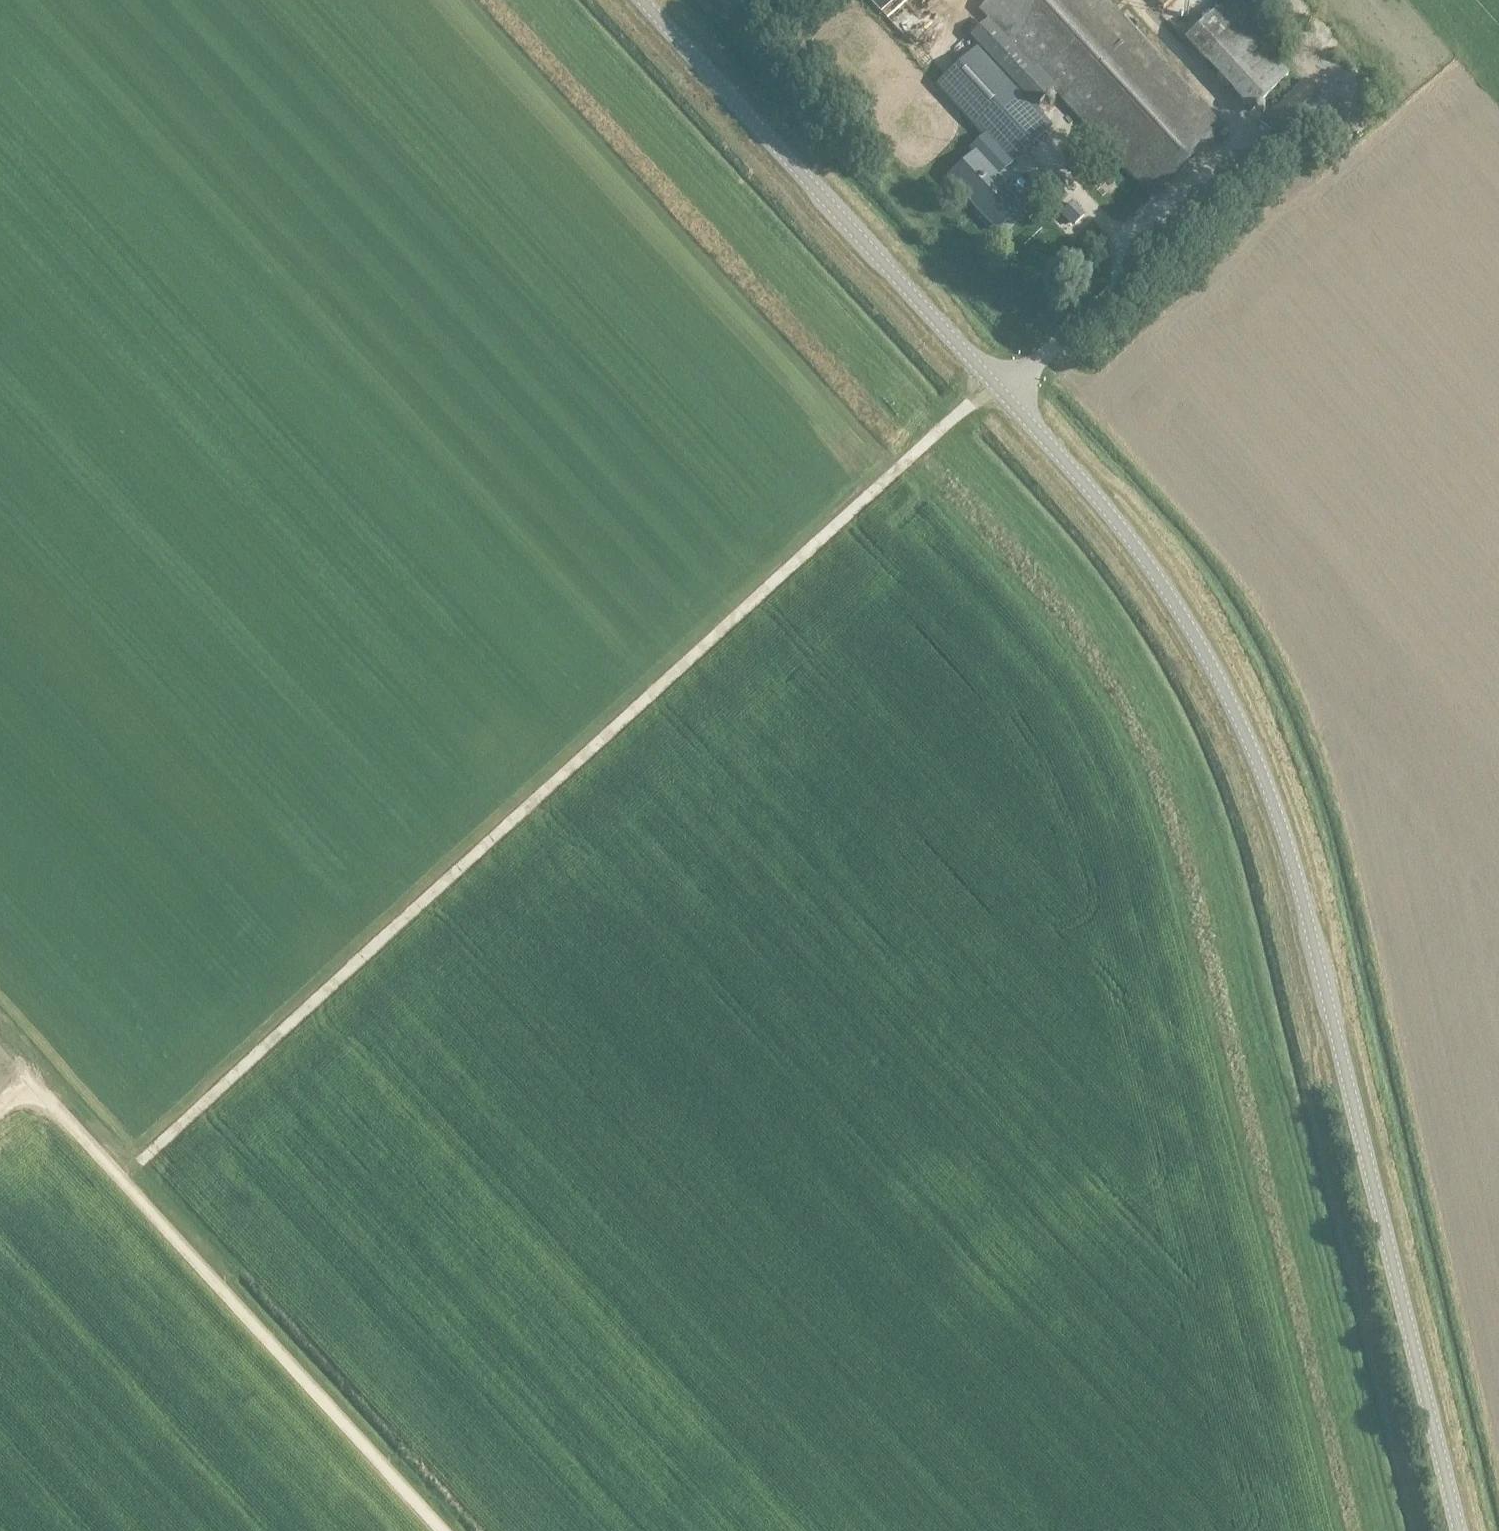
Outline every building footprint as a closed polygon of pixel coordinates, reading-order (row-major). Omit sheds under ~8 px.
[(1102,0),(991,0),(979,11),(987,21),(969,38),(979,48),(937,87),(984,137),(969,151),(973,155),(948,178),(1004,239),(1030,214),(995,175),(1007,164),(1009,166),(1051,127),(1033,108),(1052,91),(1150,198),(1223,131),(1102,0)] [(1237,0),(1229,0),(1184,42),(1250,112),(1288,77),(1254,40),(1265,30),(1237,0)] [(1329,109),(1304,82),(1259,125),(1284,151),(1329,109)]
